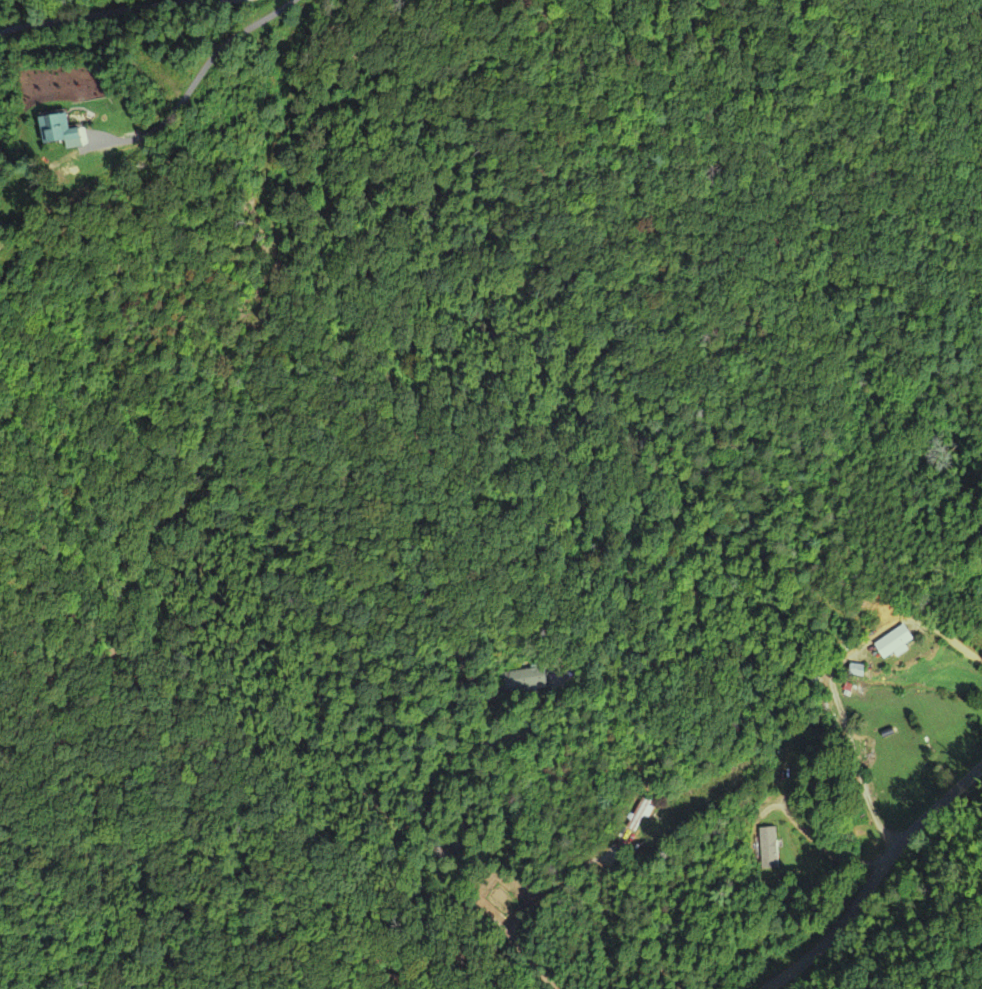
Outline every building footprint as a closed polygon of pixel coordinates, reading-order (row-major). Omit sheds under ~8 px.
[(89,149),(88,129),(77,130),(76,116),(48,117),(50,144),(72,143),(72,150),(89,149)] [(920,640),(908,625),(879,646),(890,661),(899,655),(903,659),(914,651),(911,647),(920,640)] [(864,677),(865,666),(851,665),(850,676),(864,677)] [(508,672),(511,695),(553,690),(550,667),(508,672)] [(782,829),(760,830),(761,871),(784,870),(782,829)]
